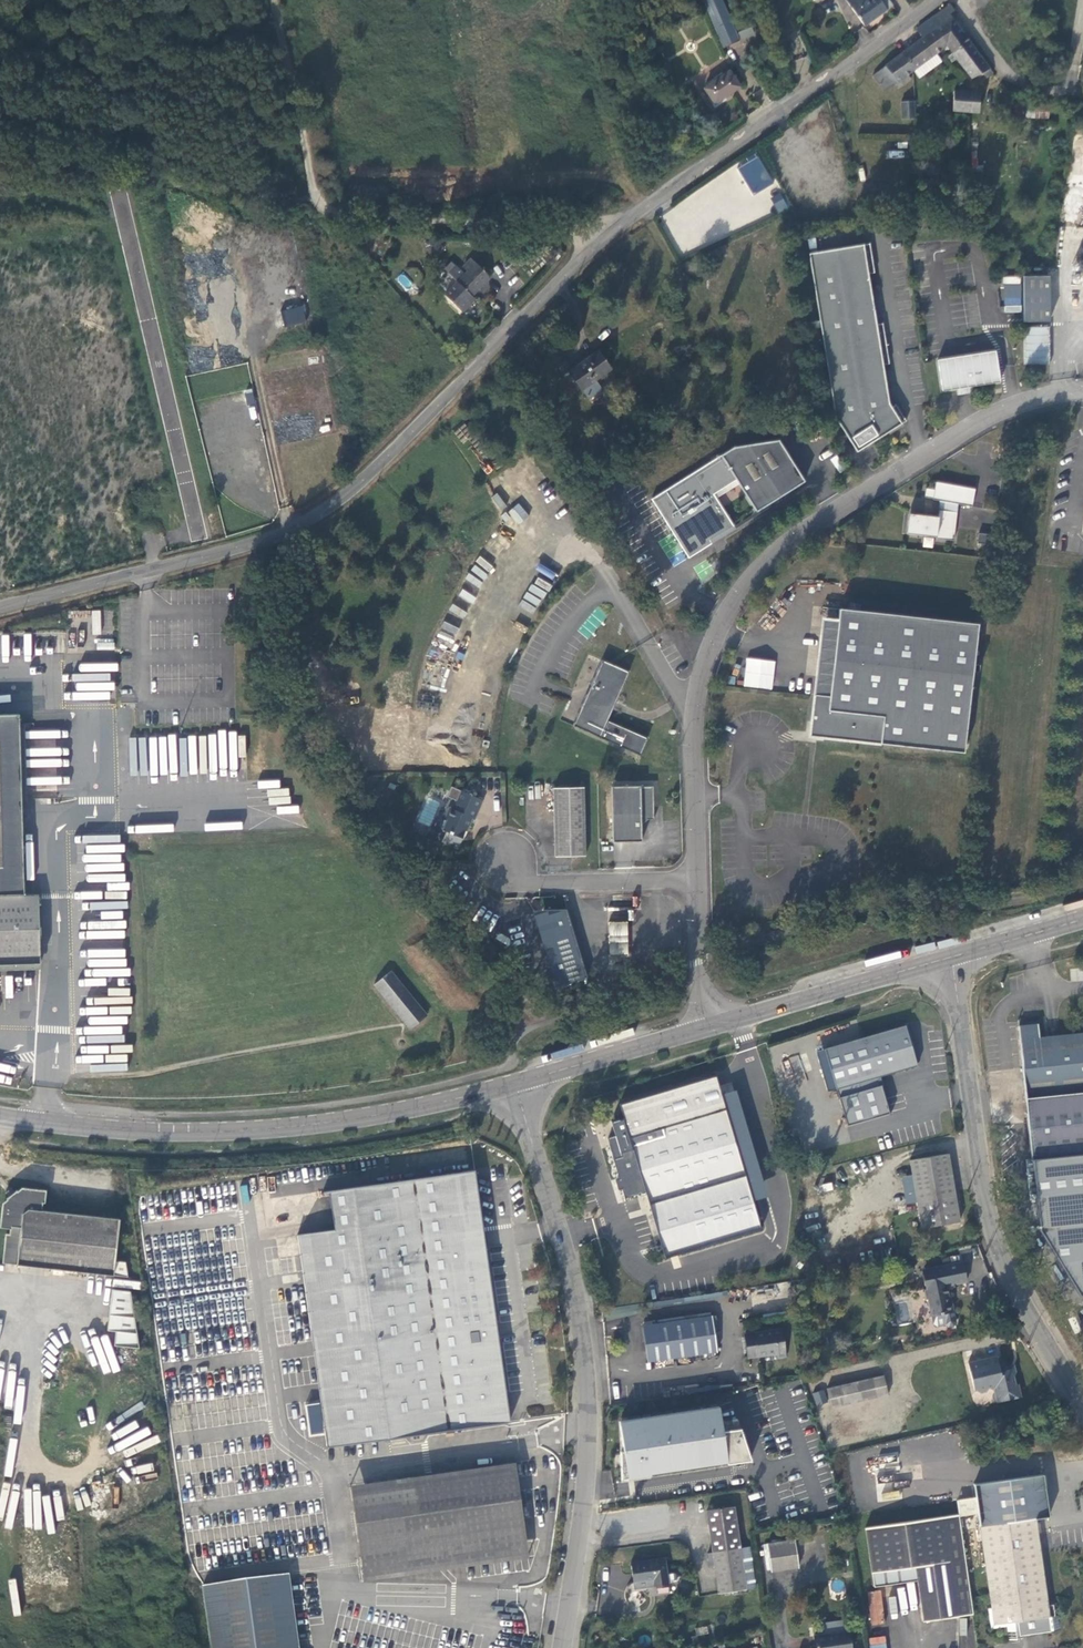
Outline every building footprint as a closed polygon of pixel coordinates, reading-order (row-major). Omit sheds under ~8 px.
[(723,48),(739,41),(723,0),(703,0),(723,48)] [(846,0),(865,26),(893,5),(889,0),(847,0),(846,0)] [(935,29),(947,45),(953,52),(969,41),(949,14),(955,10),(950,4),(935,15),(942,24),(935,29)] [(913,69),(936,53),(947,45),(935,29),(942,24),(935,15),(917,29),(924,37),(902,54),(913,69)] [(754,34),(751,27),(739,32),(742,39),(754,34)] [(969,41),(953,52),(972,78),(983,72),(987,77),(993,73),(969,41)] [(942,61),(936,53),(913,69),(919,78),(942,61)] [(913,69),(902,54),(873,75),(885,91),(898,81),(901,86),(911,79),(907,74),(913,69)] [(715,103),(740,86),(730,70),(705,88),(715,103)] [(954,90),(952,110),(978,112),(980,92),(954,90)] [(901,101),(902,119),(915,118),(914,100),(901,101)] [(1026,117),(1047,117),(1048,106),(1027,105),(1026,117)] [(760,157),(658,207),(682,256),(768,214),(757,192),(773,184),(760,157)] [(895,191),(876,189),(875,204),(894,205),(895,191)] [(780,193),(770,198),(779,213),(789,208),(780,193)] [(815,238),(807,239),(809,249),(817,248),(815,238)] [(444,249),(441,242),(427,248),(430,255),(444,249)] [(882,436),(906,421),(896,404),(892,407),(889,403),(883,365),(889,364),(883,323),(876,324),(868,273),(874,272),(870,243),(809,253),(835,417),(857,452),(882,436)] [(455,265),(448,272),(458,282),(445,295),(462,312),(475,299),(472,296),(490,277),(471,259),(463,266),(468,271),(464,275),(455,265)] [(444,268),(448,272),(455,265),(451,261),(444,268)] [(402,273),(396,279),(406,289),(412,283),(402,273)] [(1022,276),(1003,276),(1002,312),(1021,312),(1022,276)] [(1023,276),(1024,322),(1050,321),(1049,276),(1023,276)] [(285,326),(307,322),(304,306),(282,309),(285,326)] [(1047,364),(1050,364),(1049,327),(1024,327),(1025,364),(1047,364)] [(956,388),(970,386),(1001,382),(996,350),(938,359),(942,390),(956,388)] [(583,389),(596,380),(611,369),(598,351),(569,371),(582,390),(583,389)] [(602,389),(596,380),(583,389),(589,398),(602,389)] [(971,393),(970,386),(956,388),(957,395),(971,393)] [(734,526),(714,494),(736,480),(756,512),(805,481),(779,440),(733,446),(720,455),(721,455),(651,499),(689,558),(713,543),(711,540),(734,526)] [(854,478),(850,473),(842,477),(846,483),(854,478)] [(940,500),(938,517),(914,514),(911,534),(936,537),(936,538),(954,540),(958,504),(972,506),(975,489),(936,481),(934,489),(926,488),(924,497),(933,498),(933,499),(940,500)] [(497,493),(491,497),(500,511),(506,506),(497,493)] [(507,512),(517,524),(529,515),(519,503),(507,512)] [(991,545),(992,534),(979,533),(978,543),(991,545)] [(933,548),(934,537),(924,536),(923,547),(933,548)] [(817,729),(816,736),(964,753),(978,623),(839,608),(835,643),(824,641),(822,659),(833,660),(829,696),(814,694),(810,729),(817,729)] [(746,658),(743,686),(772,689),(775,660),(746,658)] [(629,671),(602,659),(573,725),(600,737),(629,671)] [(40,963),(38,893),(24,894),(20,714),(0,714),(0,964),(40,963)] [(647,819),(654,819),(653,786),(641,786),(641,785),(611,786),(613,842),(642,841),(642,823),(643,823),(647,819)] [(446,832),(442,842),(457,849),(465,831),(466,831),(472,819),(475,820),(483,800),(452,786),(447,796),(456,800),(452,809),(449,808),(445,817),(447,820),(442,830),(446,832)] [(584,787),(554,787),(555,856),(586,855),(584,787)] [(36,790),(24,790),(25,801),(36,801),(36,790)] [(554,989),(588,979),(566,906),(532,916),(554,989)] [(627,921),(608,921),(609,956),(628,955),(627,921)] [(374,984),(411,1029),(427,1015),(391,971),(374,984)] [(1039,1024),(1018,1026),(1022,1068),(1031,1159),(1082,1153),(1082,1032),(1040,1037),(1039,1024)] [(905,1025),(825,1048),(837,1088),(917,1065),(905,1025)] [(616,1136),(608,1138),(620,1179),(617,1180),(619,1189),(622,1188),(626,1201),(627,1200),(626,1198),(645,1192),(665,1258),(762,1229),(716,1075),(620,1103),(624,1117),(611,1121),(616,1136)] [(909,1160),(921,1228),(960,1222),(948,1154),(909,1160)] [(510,1421),(474,1170),(270,1198),(306,1449),(510,1421)] [(18,1192),(17,1190),(14,1192),(11,1188),(5,1192),(9,1197),(6,1199),(7,1200),(4,1203),(1,1226),(10,1227),(10,1234),(6,1234),(3,1263),(128,1277),(125,1262),(115,1261),(120,1219),(42,1210),(43,1201),(44,1201),(45,1190),(22,1188),(18,1192)] [(947,1286),(952,1285),(956,1284),(966,1282),(962,1261),(924,1269),(928,1289),(925,1290),(927,1299),(928,1299),(932,1316),(934,1324),(938,1326),(945,1325),(949,1327),(954,1326),(956,1322),(952,1301),(950,1301),(947,1286)] [(114,1345),(139,1348),(130,1291),(112,1289),(108,1330),(116,1331),(114,1345)] [(643,1326),(648,1361),(716,1351),(711,1316),(643,1326)] [(787,1356),(783,1328),(745,1334),(749,1357),(777,1353),(777,1357),(787,1356)] [(1019,1397),(1014,1376),(1016,1372),(1015,1367),(1011,1365),(1007,1366),(1003,1364),(998,1364),(996,1356),(968,1362),(975,1391),(977,1390),(981,1393),(987,1392),(989,1388),(994,1390),(995,1394),(994,1396),(994,1399),(997,1400),(997,1402),(1019,1397)] [(884,1375),(827,1388),(831,1407),(888,1394),(884,1375)] [(824,1390),(813,1393),(817,1405),(828,1402),(824,1390)] [(624,1477),(749,1465),(746,1428),(724,1430),(722,1409),(618,1418),(624,1477)] [(515,1462),(350,1486),(363,1579),(529,1556),(515,1462)] [(974,1484),(976,1497),(978,1513),(980,1526),(992,1608),(989,1608),(992,1628),(1006,1626),(1008,1640),(1025,1638),(1025,1634),(1061,1629),(1059,1615),(1055,1615),(1054,1604),(1049,1605),(1036,1518),(1049,1516),(1043,1474),(974,1484)] [(617,1485),(617,1496),(629,1495),(628,1484),(617,1485)] [(959,1515),(978,1513),(976,1497),(957,1500),(959,1515)] [(707,1553),(709,1566),(714,1566),(718,1593),(746,1589),(756,1587),(750,1547),(740,1548),(734,1507),(706,1510),(712,1553),(707,1553)] [(916,1567),(918,1580),(923,1621),(973,1614),(959,1514),(864,1527),(872,1586),(902,1582),(900,1570),(916,1567)] [(795,1539),(767,1543),(771,1571),(798,1567),(795,1539)] [(631,1562),(634,1582),(648,1580),(649,1586),(668,1583),(665,1558),(631,1562)] [(902,1582),(918,1580),(916,1567),(900,1570),(902,1582)] [(289,1575),(202,1587),(210,1647),(299,1647),(289,1575)] [(880,1590),(866,1592),(872,1626),(886,1623),(880,1590)] [(824,1622),(825,1633),(845,1631),(843,1620),(824,1622)] [(845,1631),(825,1633),(814,1635),(816,1647),(851,1647),(848,1630),(845,1631)] [(868,1638),(870,1647),(886,1647),(884,1635),(868,1638)]
